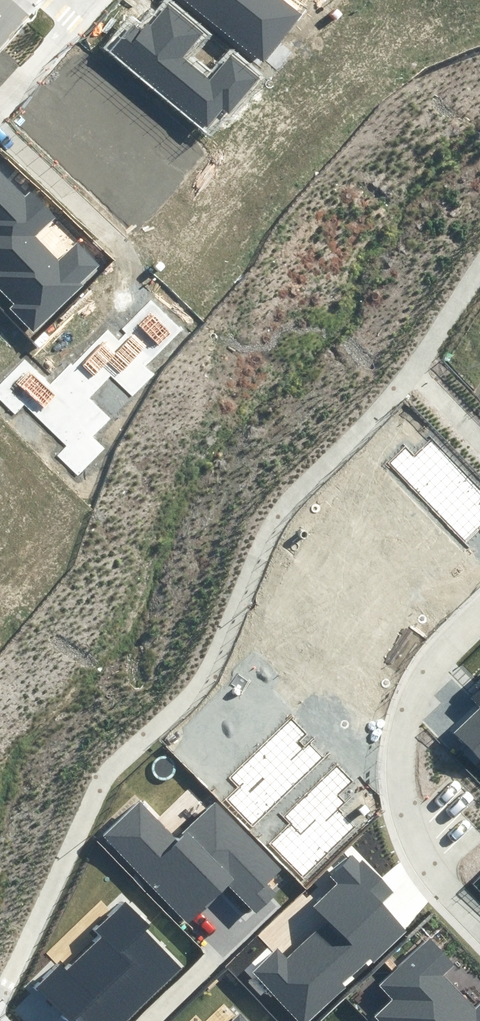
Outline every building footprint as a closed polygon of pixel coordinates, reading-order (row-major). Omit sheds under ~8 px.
[(173,0),(170,0),(145,28),(138,22),(113,51),(205,129),(222,109),(230,116),(261,80),(231,55),(209,80),(184,59),(208,30),(173,0)] [(267,61),(304,12),(289,0),(188,0),(267,61)] [(0,168),(0,287),(17,304),(12,309),(35,333),(105,265),(79,239),(59,258),(39,237),(60,217),(33,190),(27,196),(0,168)] [(26,358),(0,384),(0,400),(14,414),(23,405),(63,444),(57,455),(77,474),(103,448),(92,438),(109,420),(87,399),(109,376),(129,396),(152,373),(145,367),(182,329),(151,298),(120,330),(123,333),(120,335),(108,323),(50,381),(26,358)] [(387,463),(463,544),(479,528),(479,488),(432,438),(414,455),(406,446),(387,463)] [(465,695),(478,707),(451,734),(479,763),(479,680),(465,695)] [(306,734),(292,720),(231,780),(238,787),(227,798),(253,825),(323,757),(309,743),(304,748),(298,742),(306,734)] [(355,780),(338,763),(285,817),(291,823),(271,844),(305,877),(353,827),(337,812),(346,803),(339,797),(355,780)] [(143,796),(101,835),(188,927),(230,888),(255,915),(277,895),(269,886),(286,870),(218,797),(179,834),(143,796)] [(354,853),(331,876),(339,883),(315,907),(325,918),(287,955),(277,945),(249,973),(297,1020),(309,1020),(402,929),(378,905),(392,891),(354,853)] [(130,897),(94,932),(101,939),(69,971),(62,964),(42,984),(77,1020),(120,1020),(179,964),(149,933),(157,926),(130,897)] [(433,928),(371,986),(387,1002),(371,1017),(374,1020),(479,1020),(479,1001),(477,1004),(448,974),(463,959),(433,928)]
